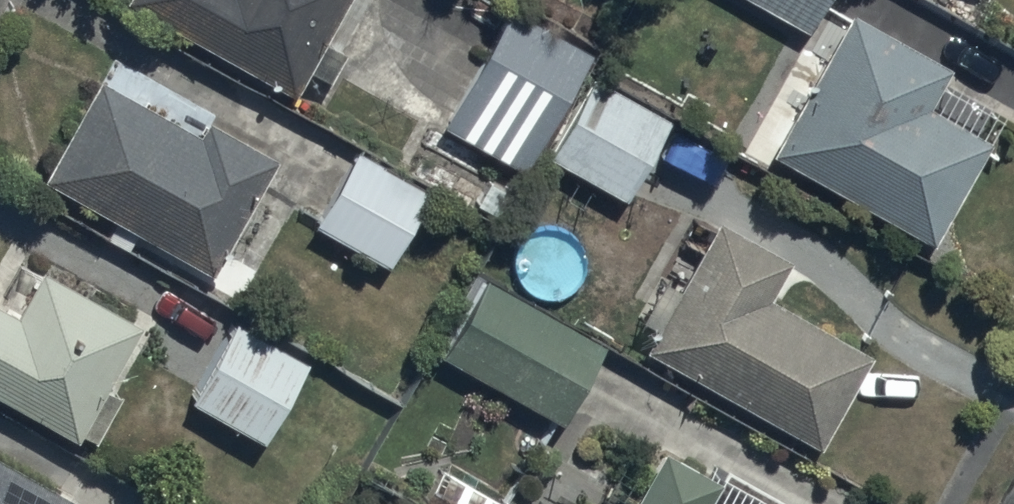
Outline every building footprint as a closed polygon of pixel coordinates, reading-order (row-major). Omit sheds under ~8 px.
[(120,11),(296,103),(309,78),(331,90),(347,58),(327,47),(351,0),(126,0),(120,11)] [(804,38),(829,0),(743,0),(804,38)] [(511,14),(443,131),(526,179),(594,62),(511,14)] [(1008,119),(947,85),(951,77),(851,21),(772,161),(933,252),(990,153),(1008,119)] [(670,129),(593,82),(547,160),(623,206),(670,129)] [(199,146),(94,88),(42,182),(218,280),(280,168),(209,128),(199,146)] [(435,199),(361,157),(316,234),(390,277),(435,199)] [(719,228),(645,352),(819,457),(874,365),(772,304),(792,272),(719,228)] [(38,275),(11,323),(0,317),(0,407),(75,449),(79,443),(95,452),(124,401),(108,392),(142,334),(38,275)] [(605,354),(479,282),(435,359),(561,430),(605,354)] [(311,373),(229,326),(183,406),(265,453),(311,373)] [(715,496),(660,460),(634,503),(755,503),(723,483),(715,496)] [(0,467),(0,503),(67,503),(0,467)]
